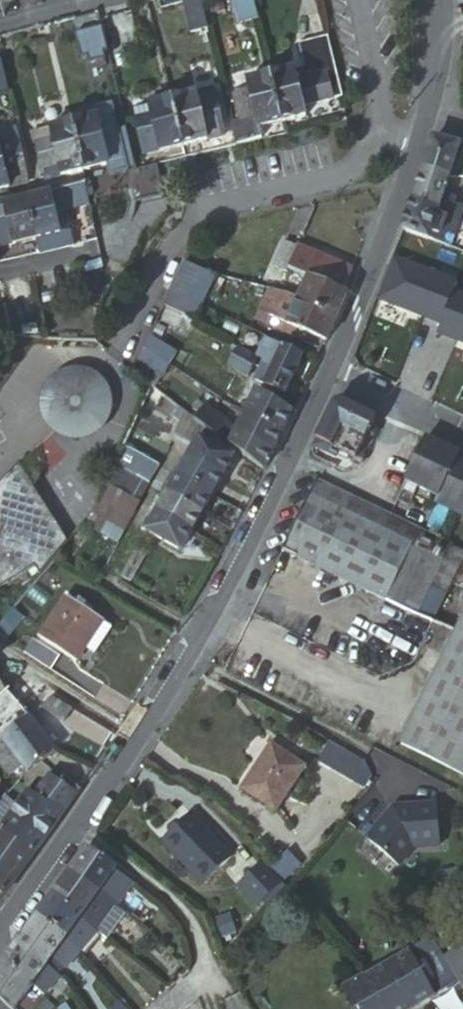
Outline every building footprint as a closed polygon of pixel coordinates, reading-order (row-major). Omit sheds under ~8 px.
[(201,0),(199,0),(184,3),(192,34),(208,30),(201,0)] [(253,0),(236,0),(241,24),(258,19),(253,0)] [(298,12),(318,14),(319,0),(299,0),(298,12)] [(108,63),(101,30),(84,34),(91,67),(108,63)] [(271,77),(283,124),(308,118),(305,108),(343,98),(328,38),(299,45),(305,69),(271,77)] [(2,62),(0,62),(0,94),(8,92),(2,62)] [(261,129),(283,124),(271,77),(250,83),(252,92),(234,97),(242,124),(259,120),(261,129)] [(213,93),(174,102),(186,149),(225,140),(213,93)] [(162,155),(186,149),(174,102),(150,107),(152,117),(136,121),(142,148),(159,144),(162,155)] [(114,116),(98,120),(100,129),(116,125),(114,116)] [(74,125),(84,173),(109,167),(106,156),(123,153),(116,125),(100,129),(98,120),(74,125)] [(264,139),(261,129),(259,120),(242,124),(234,126),(240,146),(264,139)] [(63,178),(84,173),(74,125),(51,131),(53,142),(37,146),(44,172),(60,168),(63,178)] [(53,142),(51,131),(31,136),(33,147),(37,146),(53,142)] [(1,144),(3,153),(19,150),(23,149),(19,133),(0,137),(0,139),(1,144)] [(434,174),(458,184),(461,177),(462,171),(462,149),(445,143),(444,148),(434,174)] [(0,144),(0,194),(12,191),(9,180),(25,177),(19,150),(3,153),(1,144),(0,144)] [(106,156),(109,167),(125,163),(123,153),(106,156)] [(157,164),(131,168),(136,196),(162,192),(157,164)] [(448,214),(450,206),(458,184),(434,174),(424,199),(423,205),(448,214)] [(9,180),(12,191),(29,187),(25,177),(9,180)] [(39,243),(71,235),(74,235),(70,220),(59,222),(57,216),(90,209),(85,188),(29,201),(39,243)] [(8,206),(12,223),(16,239),(18,248),(39,243),(29,201),(8,206)] [(462,236),(462,219),(448,214),(423,205),(416,221),(446,231),(462,236)] [(12,223),(8,206),(0,208),(0,226),(12,223)] [(462,219),(462,211),(450,206),(448,214),(462,219)] [(414,227),(411,236),(441,246),(444,239),(446,231),(416,221),(414,227)] [(12,223),(0,226),(0,242),(16,239),(12,223)] [(462,240),(462,236),(446,231),(444,239),(461,245),(462,240)] [(74,249),(71,235),(39,243),(42,256),(74,249)] [(297,274),(306,254),(309,249),(294,242),(282,266),(297,274)] [(309,249),(306,254),(297,274),(296,275),(316,284),(328,259),(309,249)] [(308,302),(308,303),(346,322),(356,299),(350,297),(361,274),(328,259),(316,284),(308,302)] [(401,265),(387,306),(451,330),(462,298),(462,295),(462,288),(401,265)] [(188,267),(170,295),(171,295),(193,306),(202,309),(215,280),(188,267)] [(165,309),(194,325),(202,309),(193,306),(171,295),(165,309)] [(462,298),(451,330),(447,340),(462,346),(462,299),(462,298)] [(296,326),(335,344),(346,322),(308,303),(296,326)] [(313,362),(274,344),(269,353),(277,357),(263,385),(273,390),(272,391),(292,401),(313,362)] [(229,370),(237,374),(248,380),(258,359),(240,350),(229,370)] [(136,374),(153,389),(158,392),(170,368),(145,353),(136,374)] [(77,392),(96,369),(101,371),(99,369),(91,365),(87,363),(81,362),(75,362),(66,364),(61,366),(55,369),(50,373),(47,376),(44,381),(40,391),(39,401),(39,405),(41,412),(43,418),(48,424),(53,429),(55,431),(63,435),(68,437),(77,437),(80,437),(85,437),(90,436),(94,434),(101,430),(106,425),(102,416),(77,392)] [(109,383),(96,369),(77,392),(102,416),(111,421),(113,419),(115,409),(116,405),(116,400),(114,391),(109,383)] [(249,417),(290,438),(300,419),(258,398),(249,417)] [(354,407),(341,412),(325,447),(364,465),(385,422),(354,407)] [(182,445),(200,455),(205,446),(210,436),(197,425),(180,411),(172,424),(188,434),(182,445)] [(197,425),(210,436),(224,447),(225,447),(231,453),(240,436),(208,411),(197,425)] [(240,436),(281,457),(290,438),(249,417),(240,436)] [(210,436),(205,446),(220,455),(225,447),(224,447),(210,436)] [(231,453),(272,474),(281,457),(240,436),(231,453)] [(435,442),(414,485),(462,510),(459,516),(462,518),(462,456),(435,442)] [(194,466),(228,485),(239,465),(220,455),(205,446),(200,455),(194,466)] [(128,456),(119,478),(155,496),(166,477),(128,456)] [(183,486),(217,504),(228,485),(194,466),(187,479),(183,486)] [(44,571),(50,579),(78,546),(28,470),(0,497),(0,600),(44,571)] [(177,483),(183,486),(187,479),(181,476),(177,483)] [(396,514),(370,501),(318,476),(283,545),(426,621),(443,589),(462,551),(396,514)] [(119,478),(112,498),(140,513),(146,516),(156,497),(155,496),(119,478)] [(177,496),(183,486),(177,483),(172,493),(177,496)] [(177,496),(172,506),(206,524),(217,504),(183,486),(177,496)] [(168,503),(172,506),(177,496),(172,493),(167,503),(168,503)] [(140,513),(112,498),(109,506),(95,524),(130,542),(137,529),(117,518),(122,507),(138,515),(140,513)] [(162,524),(196,542),(206,524),(172,506),(170,510),(162,524)] [(140,517),(138,515),(122,507),(117,518),(137,529),(139,530),(142,524),(137,521),(140,517)] [(158,522),(162,524),(170,510),(165,508),(158,522)] [(155,535),(162,524),(158,522),(152,534),(155,535)] [(185,562),(196,542),(162,524),(155,535),(150,544),(185,562)] [(462,551),(443,589),(457,597),(462,586),(462,552),(462,551)] [(85,665),(93,651),(109,624),(74,603),(49,645),(85,665)] [(401,743),(462,774),(462,610),(401,743)] [(23,616),(4,638),(13,646),(33,624),(23,616)] [(109,624),(93,651),(103,657),(119,630),(109,624)] [(67,659),(41,645),(34,657),(60,672),(67,659)] [(29,665),(8,651),(1,662),(23,676),(29,665)] [(16,694),(0,673),(0,706),(16,694)] [(36,721),(16,694),(0,706),(0,731),(8,742),(36,721)] [(73,727),(82,714),(62,701),(49,711),(73,727)] [(44,715),(36,721),(53,744),(62,738),(44,715)] [(36,721),(8,742),(10,744),(31,773),(36,779),(64,757),(53,744),(36,721)] [(8,742),(0,731),(0,744),(1,743),(4,748),(10,744),(8,742)] [(31,773),(10,744),(4,748),(7,752),(2,756),(20,781),(31,773)] [(341,772),(351,753),(338,746),(328,765),(341,772)] [(319,776),(282,753),(252,797),(288,821),(319,776)] [(378,781),(367,761),(351,753),(341,772),(374,789),(378,781)] [(37,781),(36,779),(31,773),(20,781),(26,789),(37,781)] [(59,781),(45,800),(72,819),(85,800),(59,781)] [(72,819),(45,800),(38,796),(28,810),(11,833),(44,858),(66,828),(72,819)] [(11,833),(28,810),(15,801),(0,817),(0,826),(11,833)] [(445,808),(402,812),(375,845),(408,872),(419,858),(418,853),(449,850),(445,808)] [(202,817),(176,842),(202,871),(199,874),(211,887),(241,859),(202,817)] [(13,898),(20,890),(44,858),(11,833),(4,843),(0,849),(0,889),(13,898)] [(202,871),(176,842),(173,845),(199,874),(202,871)] [(123,874),(95,855),(81,872),(110,893),(112,894),(117,899),(121,903),(126,909),(141,887),(123,875),(123,874)] [(296,858),(286,867),(298,879),(307,871),(296,858)] [(298,879),(286,867),(277,876),(288,888),(298,879)] [(288,888),(277,876),(271,870),(258,882),(277,902),(290,890),(288,888)] [(110,893),(81,872),(75,881),(104,901),(110,893)] [(91,919),(104,901),(75,881),(62,899),(91,919)] [(267,911),(277,902),(258,882),(249,890),(267,911)] [(280,907),(293,893),(290,890),(277,902),(280,907)] [(116,910),(121,903),(117,899),(112,894),(110,893),(104,901),(116,910)] [(75,942),(91,919),(62,899),(47,920),(75,942)] [(131,924),(116,910),(104,901),(91,919),(110,937),(117,944),(131,924)] [(110,937),(91,919),(75,942),(90,959),(110,937)] [(61,961),(75,942),(47,920),(26,948),(55,970),(61,961)] [(90,959),(75,942),(61,961),(77,973),(90,959)] [(453,965),(440,944),(351,995),(359,1008),(427,1008),(453,993),(462,988),(462,982),(453,965)] [(41,989),(55,970),(26,948),(12,967),(41,989)] [(453,965),(462,982),(462,958),(453,965)] [(61,961),(55,970),(69,981),(69,982),(77,973),(61,961)] [(25,1008),(26,1008),(41,989),(12,967),(2,981),(25,1008)] [(69,981),(55,970),(41,989),(53,1000),(69,981)] [(17,1008),(25,1008),(2,981),(2,982),(0,985),(0,994),(17,1008)] [(453,993),(462,1008),(462,988),(453,993)]
